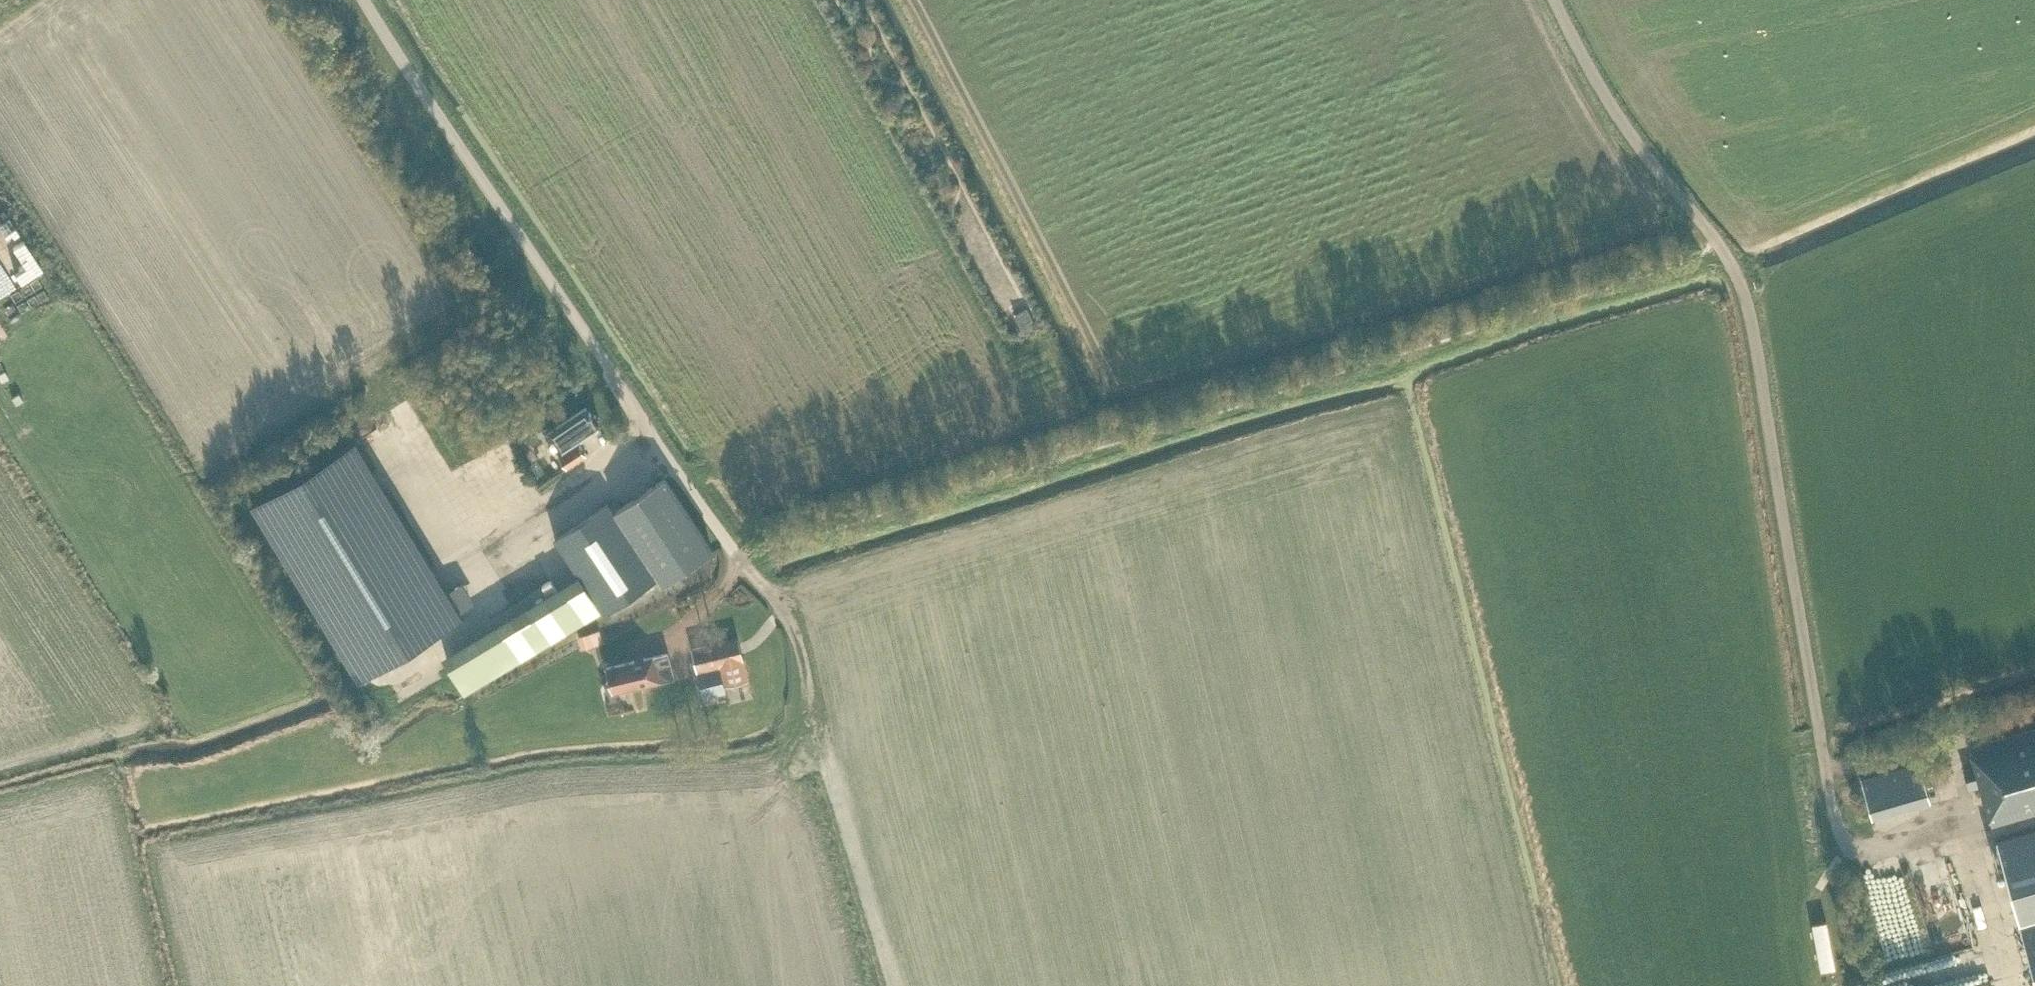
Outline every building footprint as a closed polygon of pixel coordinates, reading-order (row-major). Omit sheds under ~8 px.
[(1033,323),(1025,308),(1013,315),(1021,329),(1033,323)] [(547,438),(551,435),(569,462),(585,451),(578,441),(600,427),(598,424),(599,420),(595,414),(591,413),(589,411),(588,411),(585,407),(545,434),(547,438)] [(354,442),(252,505),(339,647),(359,679),(461,617),(459,613),(447,593),(354,442)] [(663,583),(712,550),(664,478),(614,511),(663,583)] [(555,538),(579,574),(441,657),(464,694),(603,610),(604,611),(656,577),(607,503),(555,538)] [(579,634),(581,648),(602,644),(599,630),(579,634)] [(750,680),(737,635),(691,648),(698,672),(719,667),(724,686),(750,680)] [(674,677),(667,652),(652,656),(606,667),(610,685),(605,686),(603,690),(605,699),(610,701),(618,699),(620,695),(619,690),(635,686),(674,677)] [(1970,745),(1975,765),(1962,768),(1968,789),(1980,785),(1991,823),(2034,810),(2034,727),(1970,745)] [(1871,816),(1929,799),(1918,760),(1860,777),(1871,816)] [(1996,842),(2034,975),(2034,831),(1996,842)] [(1882,924),(1890,960),(1927,951),(1917,909),(1898,913),(1899,920),(1882,924)]
